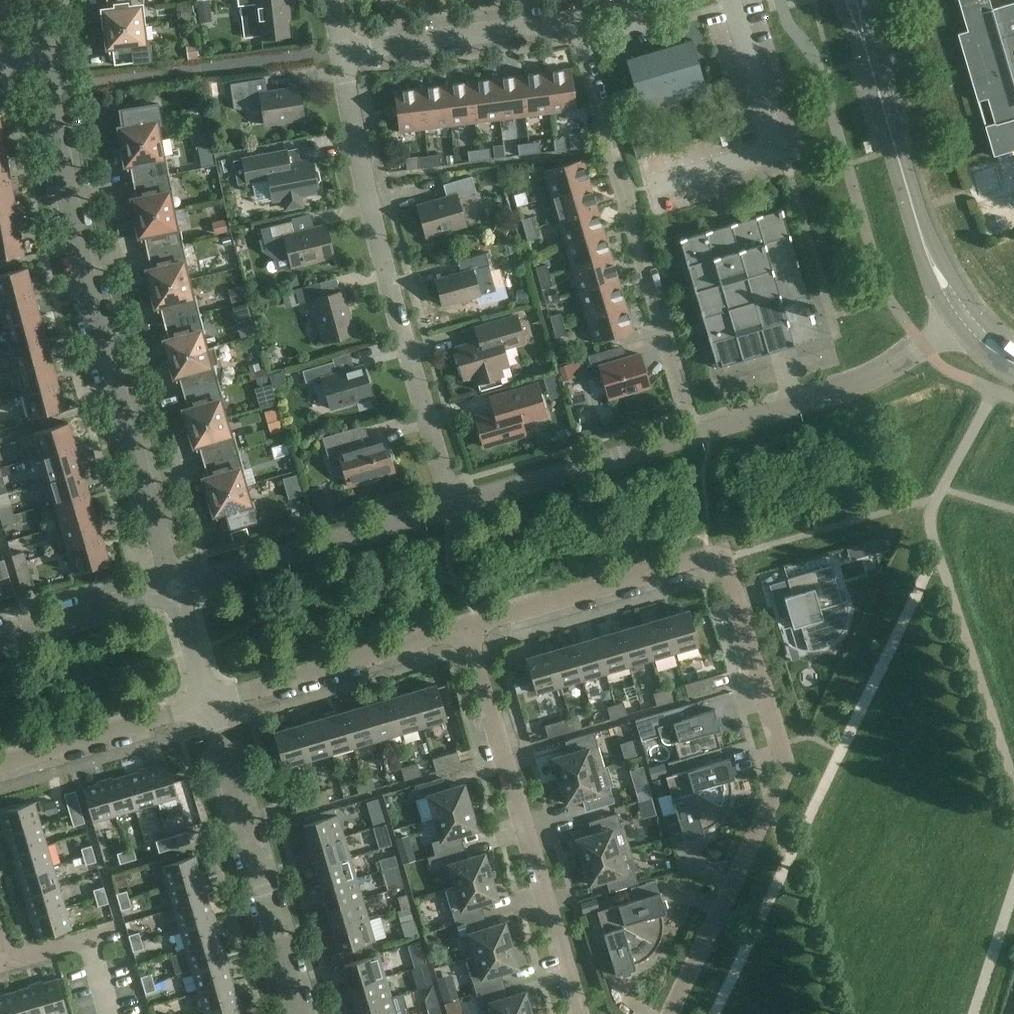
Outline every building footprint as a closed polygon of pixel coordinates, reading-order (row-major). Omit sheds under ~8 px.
[(107,10),(103,11),(106,29),(141,25),(140,9),(144,8),(143,0),(106,0),(107,10)] [(238,6),(257,4),(261,39),(289,36),(286,10),(289,10),(287,0),(237,0),(238,6)] [(1008,4),(1009,7),(993,12),(989,0),(958,0),(967,31),(957,34),(977,101),(987,98),(994,123),(984,125),(993,156),(1013,150),(1013,2),(1008,4)] [(198,2),(200,15),(210,14),(209,1),(198,2)] [(192,6),(181,8),(183,20),(193,19),(192,6)] [(141,25),(106,29),(108,47),(112,47),(114,65),(151,60),(148,40),(143,41),(141,25)] [(625,59),(625,60),(626,60),(637,96),(661,89),(664,101),(705,89),(690,39),(625,59)] [(188,60),(199,58),(197,42),(189,43),(189,47),(187,47),(188,60)] [(544,72),(550,112),(575,109),(570,69),(544,72)] [(525,116),(550,112),(544,72),(519,75),(525,116)] [(500,119),(525,116),(519,75),(495,78),(500,119)] [(265,78),(240,82),(230,84),(234,109),(261,105),(264,124),(304,118),(299,88),(267,93),(265,78)] [(475,122),(500,119),(495,78),(469,82),(475,122)] [(450,125),(475,122),(469,82),(444,85),(450,125)] [(419,88),(425,128),(450,125),(444,85),(419,88)] [(399,132),(425,128),(419,88),(394,91),(399,132)] [(123,146),(158,140),(156,124),(160,123),(157,104),(120,109),(123,128),(120,128),(123,146)] [(553,140),(554,151),(566,149),(564,138),(553,140)] [(158,140),(123,146),(126,164),(129,164),(132,181),(169,174),(166,155),(161,156),(158,140)] [(539,142),(528,143),(530,154),(541,153),(539,142)] [(530,154),(528,143),(517,144),(518,156),(530,154)] [(209,144),(192,147),(195,163),(212,160),(209,144)] [(504,145),(494,146),(495,157),(505,157),(504,145)] [(489,148),(478,150),(480,161),(491,159),(489,148)] [(273,201),(283,199),(285,209),(302,206),(300,196),(318,192),(312,159),(288,164),(285,150),(233,161),(237,184),(268,178),(273,201)] [(480,161),(478,150),(467,151),(469,162),(480,161)] [(439,154),(428,156),(430,167),(441,165),(439,154)] [(417,157),(419,168),(430,167),(428,156),(417,157)] [(10,182),(6,158),(0,159),(0,183),(10,182)] [(543,171),(550,196),(590,185),(582,160),(543,171)] [(169,174),(132,181),(136,199),(132,199),(136,218),(171,210),(168,194),(173,193),(169,174)] [(443,184),(446,197),(417,206),(426,236),(465,225),(456,197),(476,191),(471,176),(443,184)] [(14,205),(10,182),(0,183),(0,208),(14,205)] [(597,209),(590,185),(550,196),(558,220),(597,209)] [(524,192),(514,195),(517,206),(527,203),(524,192)] [(19,229),(14,205),(0,208),(0,232),(19,229)] [(558,220),(565,244),(604,233),(597,209),(558,220)] [(707,353),(712,351),(717,368),(807,341),(794,297),(782,301),(781,299),(804,292),(805,296),(807,296),(799,267),(782,209),(679,240),(706,332),(701,333),(707,353)] [(171,210),(136,218),(139,235),(143,235),(147,252),(183,244),(179,225),(174,226),(171,210)] [(531,216),(521,220),(524,230),(535,227),(531,216)] [(497,219),(492,232),(505,237),(510,225),(497,219)] [(225,220),(213,223),(216,236),(228,233),(225,220)] [(325,225),(295,233),(292,221),(260,229),(265,249),(274,254),(288,251),(291,267),(333,256),(325,225)] [(538,238),(535,227),(524,230),(527,241),(538,238)] [(0,232),(0,258),(23,254),(19,229),(0,232)] [(611,257),(604,233),(565,244),(572,269),(611,257)] [(228,236),(220,238),(221,243),(225,245),(231,244),(228,236)] [(183,244),(147,252),(151,270),(147,270),(151,288),(186,280),(183,264),(188,263),(183,244)] [(138,246),(122,255),(128,267),(144,258),(138,246)] [(457,261),(460,273),(435,280),(442,305),(479,295),(472,270),(489,265),(486,253),(457,261)] [(618,281),(611,257),(572,269),(579,293),(618,281)] [(546,265),(535,268),(538,279),(549,275),(546,265)] [(33,292),(26,267),(0,274),(0,300),(33,292)] [(296,275),(290,276),(287,281),(288,286),(298,284),(296,275)] [(552,286),(549,275),(538,279),(541,289),(552,286)] [(186,280),(151,288),(156,306),(159,305),(163,323),(199,313),(195,294),(190,295),(186,280)] [(625,306),(618,281),(579,293),(586,317),(625,306)] [(295,289),(299,304),(313,300),(324,342),(354,334),(342,291),(323,296),(319,283),(295,289)] [(245,299),(242,287),(229,291),(232,302),(245,299)] [(516,290),(517,303),(526,303),(526,290),(516,290)] [(0,300),(0,309),(4,324),(39,315),(33,292),(0,300)] [(294,292),(282,295),(285,307),(297,304),(294,292)] [(235,306),(238,318),(249,315),(245,303),(235,306)] [(632,330),(625,306),(586,317),(593,342),(632,330)] [(199,313),(163,323),(168,340),(165,341),(169,358),(204,349),(200,334),(205,332),(199,313)] [(560,313),(549,316),(552,327),(563,324),(560,313)] [(4,324),(10,347),(45,338),(39,315),(4,324)] [(504,376),(501,368),(508,366),(501,342),(522,336),(516,316),(481,326),(485,338),(454,347),(463,379),(472,376),(474,384),(477,384),(479,390),(503,383),(501,377),(504,376)] [(566,335),(563,324),(552,327),(555,338),(566,335)] [(45,338),(10,347),(16,370),(51,361),(45,338)] [(214,346),(204,349),(169,358),(174,376),(178,375),(182,392),(218,382),(214,365),(218,364),(214,346)] [(639,353),(618,360),(614,348),(587,356),(593,375),(601,372),(608,398),(649,386),(639,353)] [(16,370),(23,394),(57,385),(51,361),(16,370)] [(362,365),(336,373),(333,362),(302,371),(306,383),(322,378),(331,409),(372,397),(362,365)] [(250,371),(259,369),(258,363),(248,366),(250,371)] [(576,377),(572,363),(557,367),(561,381),(576,377)] [(270,385),(266,368),(254,371),(258,388),(270,385)] [(282,371),(269,375),(272,384),(284,381),(282,371)] [(218,382),(182,392),(187,409),(184,410),(189,428),(224,418),(219,402),(224,401),(218,382)] [(489,397),(493,410),(474,415),(484,447),(525,435),(521,420),(544,413),(545,416),(546,415),(536,383),(489,397)] [(64,409),(57,385),(23,394),(29,418),(64,409)] [(270,435),(284,430),(277,408),(263,412),(270,435)] [(203,461),(238,450),(233,432),(228,433),(224,418),(189,428),(194,445),(198,444),(203,461)] [(40,456),(75,446),(68,422),(33,432),(40,456)] [(353,428),(322,437),(330,463),(340,460),(348,486),(365,481),(364,479),(393,470),(384,439),(359,446),(353,428)] [(40,456),(47,479),(81,469),(75,446),(40,456)] [(194,447),(180,447),(180,463),(194,462),(194,447)] [(209,496),(244,486),(239,471),(244,469),(238,450),(203,461),(207,478),(204,479),(209,496)] [(88,492),(81,469),(47,479),(54,502),(88,492)] [(244,486),(209,496),(214,514),(218,513),(223,530),(259,520),(253,500),(248,501),(244,486)] [(54,502),(61,525),(95,515),(88,492),(54,502)] [(322,500),(313,503),(316,513),(328,509),(326,503),(322,500)] [(0,509),(0,518),(12,514),(10,506),(0,509)] [(15,523),(12,514),(0,518),(3,526),(15,523)] [(95,515),(61,525),(67,548),(102,538),(95,515)] [(246,528),(230,533),(232,540),(248,536),(246,528)] [(109,562),(102,538),(67,548),(74,573),(109,562)] [(884,538),(874,541),(877,552),(888,549),(884,538)] [(11,555),(14,564),(26,560),(23,552),(11,555)] [(26,560),(14,564),(21,588),(33,584),(26,560)] [(831,565),(787,579),(791,594),(784,597),(792,627),(800,625),(804,636),(803,636),(804,640),(805,639),(808,650),(811,650),(817,649),(821,648),(827,645),(831,643),(835,639),(838,636),(842,631),(844,627),(846,622),(847,617),(848,611),(848,607),(847,601),(846,597),(845,597),(845,600),(842,601),(831,565)] [(6,568),(0,570),(0,579),(9,577),(6,568)] [(688,610),(664,617),(674,652),(699,645),(688,610)] [(674,652),(664,617),(641,624),(651,658),(674,652)] [(641,624),(618,631),(628,665),(651,658),(641,624)] [(595,637),(605,672),(628,665),(618,631),(595,637)] [(595,637),(572,644),(582,679),(605,672),(595,637)] [(572,644),(549,651),(559,685),(582,679),(572,644)] [(535,693),(559,685),(549,651),(525,658),(530,675),(512,680),(516,693),(534,688),(535,693)] [(684,684),(688,697),(713,689),(709,677),(684,684)] [(436,684),(412,691),(422,726),(446,719),(436,684)] [(669,689),(661,691),(665,704),(673,701),(669,689)] [(412,691),(389,698),(399,733),(422,726),(412,691)] [(665,704),(661,691),(653,694),(656,706),(665,704)] [(366,705),(376,739),(399,733),(389,698),(366,705)] [(623,702),(615,705),(618,717),(627,715),(623,702)] [(720,748),(715,731),(720,729),(714,711),(716,710),(715,709),(696,714),(693,703),(635,720),(641,741),(659,736),(660,739),(662,741),(663,742),(665,744),(667,744),(670,744),(674,743),(679,759),(667,762),(668,764),(720,748)] [(366,705),(343,712),(353,746),(376,739),(366,705)] [(618,717),(615,705),(607,707),(610,720),(618,717)] [(343,712),(320,718),(330,753),(353,746),(343,712)] [(577,716),(569,718),(572,731),(581,728),(577,716)] [(320,718),(297,725),(307,760),(330,753),(320,718)] [(548,738),(572,731),(569,718),(544,726),(548,738)] [(307,760),(297,725),(273,732),(283,767),(307,760)] [(573,752),(552,758),(558,781),(604,768),(593,733),(569,740),(573,752)] [(432,759),(435,771),(460,764),(457,751),(432,759)] [(613,774),(615,783),(623,782),(621,771),(634,769),(632,757),(608,761),(611,775),(613,774)] [(734,778),(732,772),(729,759),(730,759),(730,758),(665,776),(726,810),(728,806),(729,803),(730,799),(731,795),(731,790),(731,786),(730,782),(729,779),(734,778)] [(145,768),(156,803),(177,797),(167,763),(146,769),(146,768),(145,768)] [(417,763),(409,765),(412,778),(421,775),(417,763)] [(664,764),(647,768),(650,779),(666,775),(664,764)] [(404,780),(412,778),(409,765),(401,768),(404,780)] [(606,767),(604,768),(558,781),(565,804),(586,797),(590,810),(614,802),(609,786),(611,785),(606,767)] [(135,809),(156,803),(145,768),(145,770),(125,776),(135,809)] [(114,815),(135,809),(125,776),(105,782),(105,780),(104,780),(114,815)] [(665,776),(667,782),(670,794),(667,794),(658,797),(664,816),(672,843),(684,839),(684,841),(685,840),(685,839),(698,835),(704,834),(702,829),(706,828),(710,826),(714,824),(717,821),(720,818),(723,815),(724,813),(726,810),(665,776)] [(371,777),(363,779),(366,791),(375,789),(371,777)] [(439,778),(414,786),(418,799),(427,796),(434,817),(470,807),(463,784),(447,789),(442,791),(439,778)] [(663,778),(651,782),(656,798),(658,797),(667,794),(663,778)] [(358,794),(366,791),(363,779),(355,781),(358,794)] [(93,822),(114,815),(104,780),(103,780),(104,782),(83,788),(93,822)] [(64,794),(71,819),(82,815),(75,790),(64,794)] [(326,790),(317,792),(321,805),(329,802),(326,790)] [(321,805),(317,792),(293,800),(296,812),(321,805)] [(57,811),(54,800),(44,803),(47,814),(57,811)] [(5,835),(40,824),(34,802),(0,812),(6,833),(5,834),(5,835)] [(440,839),(431,842),(435,855),(459,848),(456,836),(460,834),(477,830),(470,807),(434,817),(440,839)] [(575,839),(582,862),(630,848),(623,826),(621,826),(617,814),(593,821),(597,833),(575,839)] [(85,823),(82,815),(71,819),(73,826),(85,823)] [(309,847),(343,837),(337,815),(302,825),(309,847)] [(7,835),(13,855),(46,845),(40,824),(5,835),(7,835)] [(386,824),(375,827),(378,837),(389,834),(386,824)] [(188,831),(163,839),(166,850),(191,843),(188,831)] [(315,867),(349,857),(343,837),(309,847),(315,867)] [(166,850),(163,839),(155,841),(159,852),(166,850)] [(46,845),(13,855),(19,875),(17,875),(17,876),(53,866),(46,845)] [(81,848),(83,857),(94,853),(91,845),(81,848)] [(133,848),(125,851),(128,861),(136,859),(133,848)] [(435,855),(427,857),(431,870),(448,865),(454,887),(490,876),(484,853),(467,858),(463,860),(459,848),(435,855)] [(613,890),(638,883),(634,871),(636,870),(630,848),(582,862),(589,885),(610,878),(613,890)] [(128,861),(125,851),(116,853),(120,864),(128,861)] [(94,853),(83,857),(86,865),(96,862),(94,853)] [(161,866),(167,888),(203,877),(201,877),(195,856),(161,866)] [(383,870),(398,865),(395,856),(380,860),(383,870)] [(321,888),(355,878),(349,857),(315,867),(321,888)] [(19,876),(25,896),(59,886),(53,866),(17,876),(19,876)] [(116,886),(127,883),(124,873),(113,876),(116,886)] [(454,887),(445,889),(452,911),(455,924),(479,917),(476,905),(481,904),(497,899),(490,876),(454,887)] [(203,878),(203,877),(167,888),(174,908),(207,899),(201,878),(203,878)] [(327,909),(362,899),(355,878),(321,888),(327,909)] [(29,917),(65,907),(59,886),(25,896),(31,916),(29,917)] [(93,890),(95,898),(106,895),(103,887),(93,890)] [(116,894),(118,902),(129,899),(127,891),(116,894)] [(665,913),(664,907),(660,894),(661,893),(661,892),(597,911),(604,915),(657,945),(659,941),(660,937),(661,933),(662,929),(662,925),(662,920),(661,916),(661,914),(665,913)] [(397,897),(401,910),(410,907),(406,894),(397,897)] [(106,895),(95,898),(98,906),(108,903),(106,895)] [(583,912),(597,908),(594,898),(580,903),(583,912)] [(131,907),(129,899),(118,902),(121,910),(131,907)] [(174,908),(180,929),(215,919),(215,918),(213,919),(207,899),(174,908)] [(333,930),(368,919),(362,899),(327,909),(333,930)] [(65,907),(29,917),(29,918),(31,917),(37,938),(71,929),(65,907)] [(412,920),(409,908),(396,911),(400,923),(412,920)] [(657,945),(604,915),(597,911),(616,975),(617,975),(616,974),(635,968),(634,963),(637,962),(641,960),(645,958),(648,956),(651,953),(654,950),(655,948),(657,945)] [(479,917),(455,924),(459,937),(468,934),(475,956),(511,945),(504,923),(488,927),(483,929),(479,917)] [(215,919),(180,929),(186,950),(219,940),(214,920),(215,919)] [(368,919),(333,930),(340,951),(342,951),(374,941),(368,919)] [(128,935),(131,943),(141,940),(139,932),(128,935)] [(141,940),(131,943),(133,952),(144,949),(141,940)] [(177,975),(192,971),(227,960),(225,960),(219,940),(186,950),(187,954),(172,958),(177,975)] [(374,941),(342,951),(344,958),(376,948),(374,941)] [(475,956),(466,958),(472,980),(476,993),(500,986),(496,974),(501,973),(517,968),(511,945),(475,956)] [(350,987),(384,976),(378,955),(344,965),(350,987)] [(227,961),(227,960),(192,971),(198,992),(232,982),(226,961),(227,961)] [(423,979),(431,977),(427,964),(415,968),(418,977),(423,979)] [(140,977),(143,985),(153,982),(151,974),(140,977)] [(384,976),(350,987),(356,1007),(391,997),(384,976)] [(44,1013),(62,1013),(67,1013),(57,979),(36,985),(36,983),(35,983),(44,1013)] [(153,982),(143,985),(145,993),(156,990),(153,982)] [(238,1002),(232,982),(198,992),(204,1013),(240,1002),(239,1001),(238,1002)] [(35,983),(34,984),(35,985),(15,991),(22,1013),(44,1013),(35,983)] [(476,993),(482,1013),(492,1013),(531,1013),(524,992),(508,996),(503,998),(500,986),(476,993)] [(455,989),(442,994),(445,1001),(458,997),(455,989)] [(15,991),(0,996),(0,1013),(22,1013),(15,991)] [(427,1009),(430,1008),(439,1005),(435,992),(427,995),(424,1000),(427,1009)] [(391,997),(356,1007),(358,1013),(408,1013),(402,994),(391,997)] [(444,1003),(447,1013),(462,1013),(457,999),(444,1003)] [(240,1002),(204,1013),(205,1013),(241,1013),(238,1003),(240,1003),(240,1002)] [(432,1013),(441,1013),(439,1005),(430,1008),(432,1013)]
